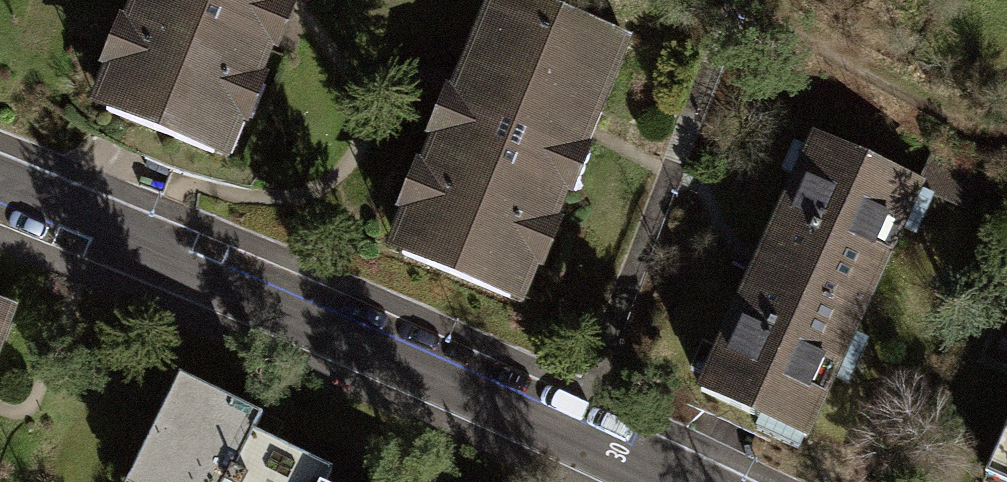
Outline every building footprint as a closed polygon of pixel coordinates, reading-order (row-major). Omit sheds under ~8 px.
[(105,112),(209,153),(271,0),(151,0),(105,112)] [(528,0),(490,0),(465,62),(479,67),(402,256),(505,298),(582,108),(593,112),(623,38),(528,0)] [(811,140),(699,390),(803,437),(916,186),(811,140)] [(933,148),(916,186),(966,209),(983,171),(933,148)] [(0,304),(0,332),(9,308),(0,304)] [(328,470),(249,432),(257,415),(178,377),(129,478),(137,481),(322,481),(328,470)] [(986,464),(1006,474),(1006,418),(986,464)] [(986,464),(949,448),(933,481),(1006,481),(1006,474),(986,464)]
